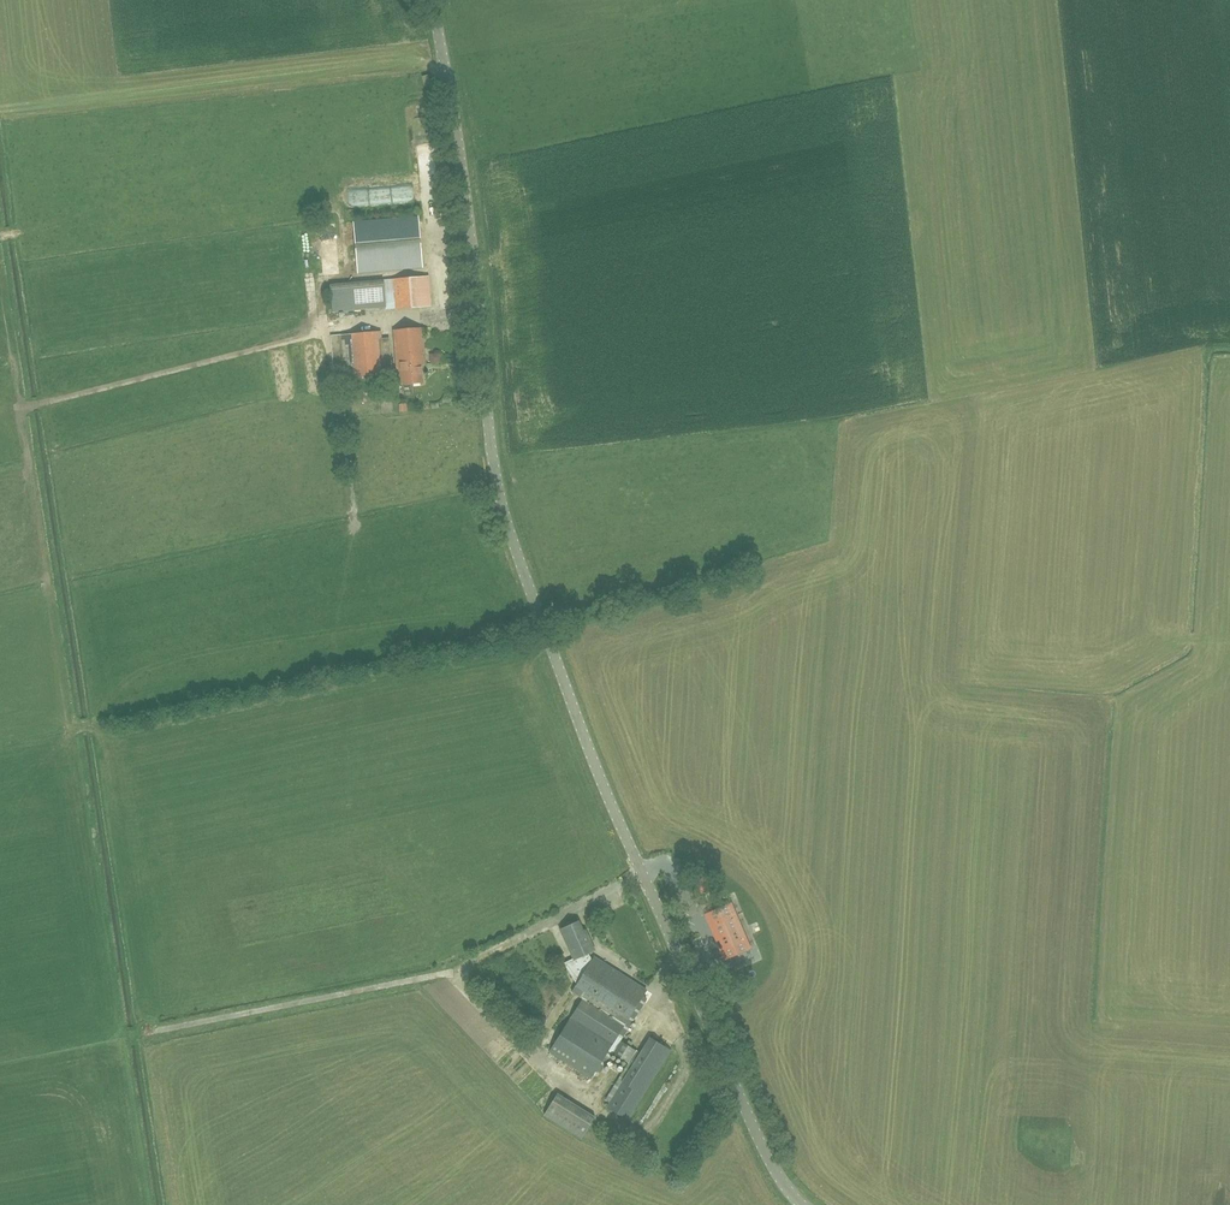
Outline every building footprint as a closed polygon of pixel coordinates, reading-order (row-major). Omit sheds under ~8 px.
[(430,83),(428,75),(422,76),(424,85),(430,83)] [(418,216),(353,221),(357,272),(422,267),(418,216)] [(431,306),(428,276),(329,284),(332,311),(386,308),(396,307),(397,309),(431,306)] [(421,365),(424,365),(421,328),(394,331),(397,362),(413,360),(413,358),(417,358),(417,365),(421,365)] [(338,361),(339,371),(340,373),(356,372),(355,361),(362,360),(362,353),(360,334),(347,335),(348,345),(336,346),(337,362),(338,361)] [(420,365),(421,365),(417,365),(417,358),(413,358),(413,360),(397,362),(398,378),(403,377),(403,384),(422,382),(420,365)] [(708,890),(702,874),(696,877),(702,893),(708,890)] [(731,903),(704,914),(716,942),(719,941),(722,947),(719,948),(724,960),(740,954),(751,949),(731,903)] [(578,921),(561,929),(573,958),(564,963),(576,984),(571,991),(583,998),(570,1018),(549,1052),(590,1078),(646,990),(593,956),(591,960),(587,953),(593,950),(586,934),(584,935),(578,921)] [(648,1037),(606,1107),(627,1119),(669,1050),(648,1037)] [(620,1041),(612,1054),(628,1064),(636,1051),(620,1041)] [(551,1092),(538,1116),(580,1137),(592,1114),(551,1092)]
